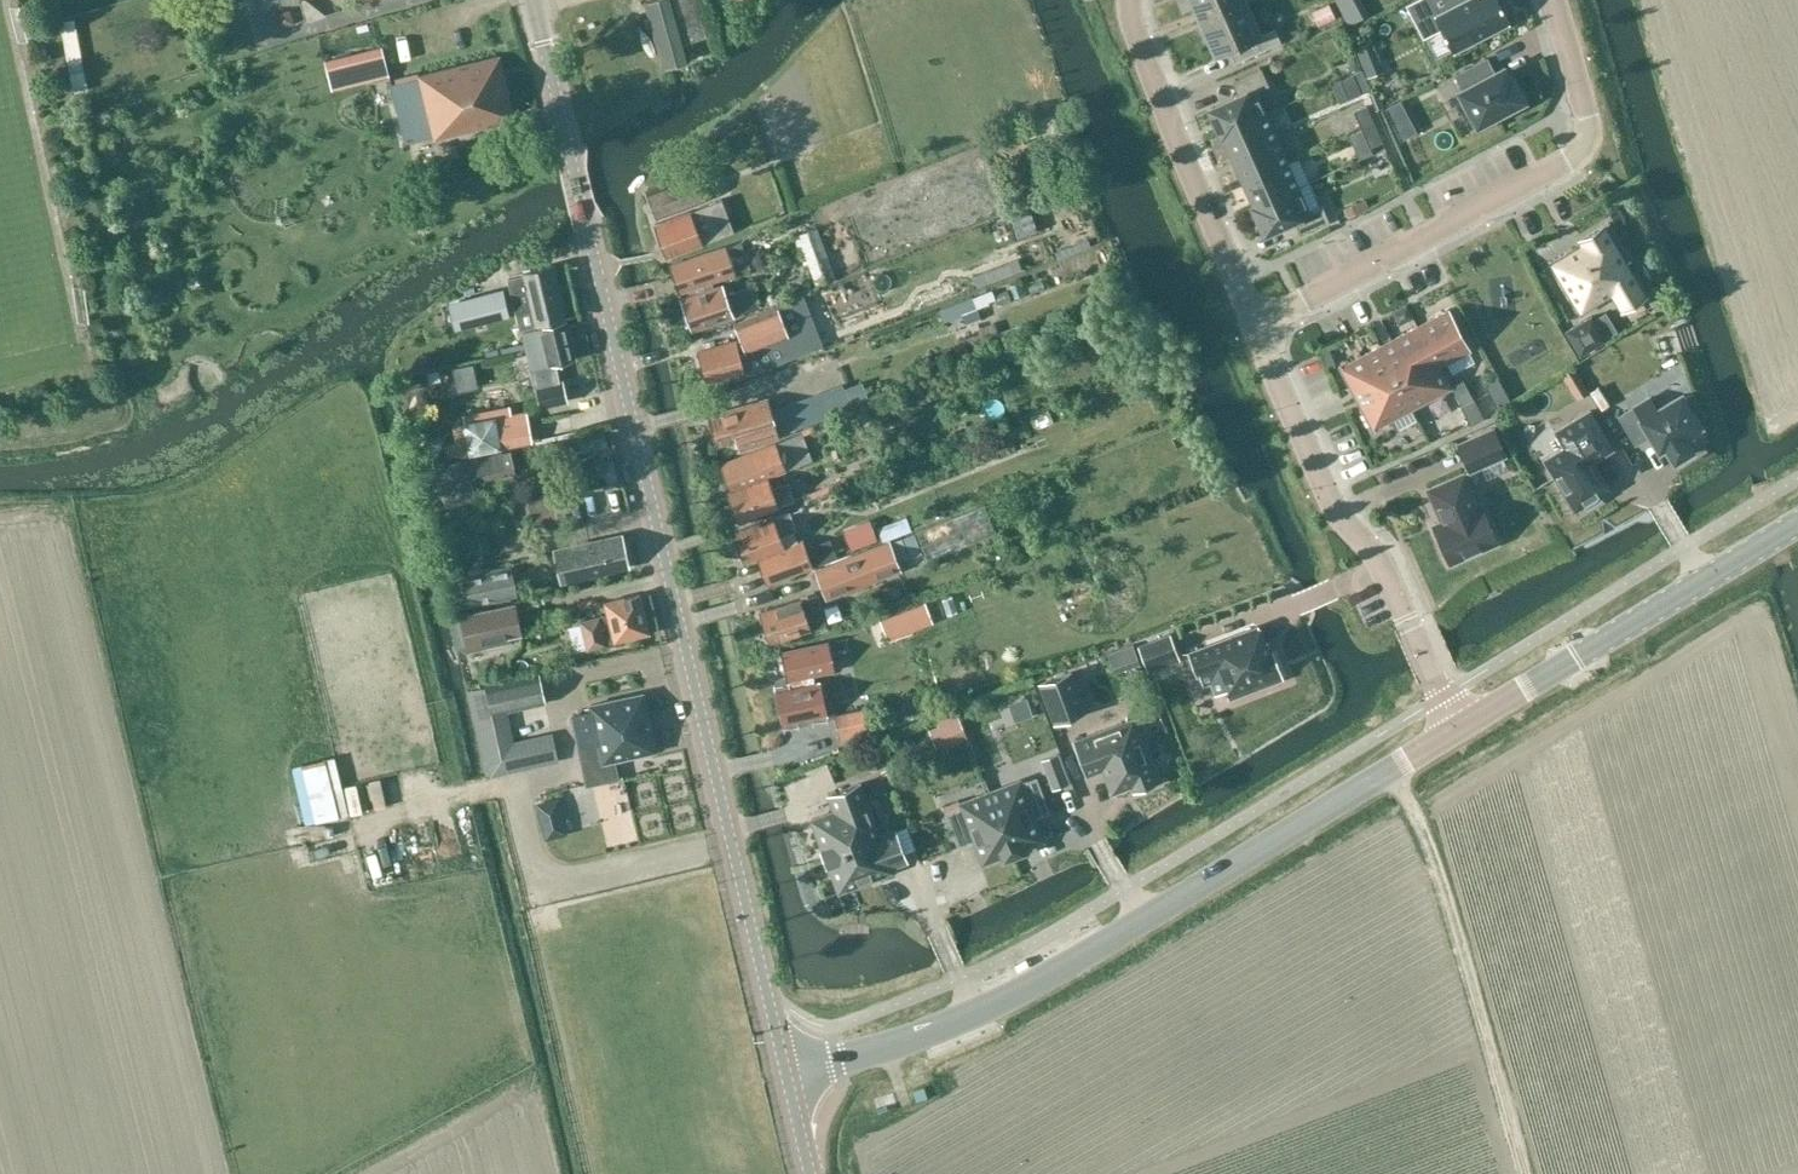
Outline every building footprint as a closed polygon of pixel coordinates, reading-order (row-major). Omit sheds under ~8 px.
[(706,37),(695,0),(652,0),(645,2),(663,67),(691,59),(687,43),(706,37)] [(1200,20),(1245,1),(1245,0),(1191,0),(1200,20)] [(1319,16),(1315,0),(1308,0),(1296,3),(1300,20),(1319,16)] [(1407,5),(1423,36),(1440,28),(1453,51),(1509,22),(1498,0),(1416,0),(1407,5)] [(1260,34),(1245,1),(1200,20),(1216,54),(1260,34)] [(1275,28),(1228,49),(1234,63),(1281,42),(1275,28)] [(1367,42),(1356,47),(1360,58),(1372,54),(1367,42)] [(382,47),(340,57),(325,60),(332,89),(349,85),(389,75),(382,47)] [(434,137),(515,117),(499,54),(418,74),(419,76),(390,83),(404,141),(433,134),(434,137)] [(1486,58),(1455,75),(1463,90),(1460,91),(1477,123),(1502,110),(1504,114),(1519,106),(1517,102),(1522,99),(1510,78),(1508,80),(1502,69),(1494,73),(1486,58)] [(54,68),(58,86),(72,83),(68,65),(54,68)] [(1239,95),(1210,108),(1221,134),(1224,133),(1265,114),(1255,90),(1268,85),(1261,68),(1233,81),(1239,95)] [(1360,93),(1353,75),(1340,80),(1348,98),(1360,93)] [(1374,123),(1366,106),(1354,111),(1362,129),(1374,123)] [(1265,114),(1224,133),(1234,156),(1276,138),(1265,114)] [(1382,141),(1374,123),(1362,129),(1369,146),(1382,141)] [(1276,138),(1234,156),(1245,181),(1286,162),(1276,138)] [(1286,162),(1245,181),(1255,205),(1297,187),(1286,162)] [(658,218),(708,199),(697,170),(647,189),(658,218)] [(1255,205),(1253,206),(1264,232),(1294,218),(1300,233),(1328,221),(1321,205),(1308,210),(1297,187),(1255,205)] [(722,199),(700,207),(656,224),(668,256),(734,232),(722,199)] [(1581,244),(1550,263),(1580,313),(1611,294),(1621,311),(1646,296),(1626,262),(1630,260),(1608,223),(1579,240),(1581,244)] [(815,228),(796,236),(799,245),(802,244),(816,283),(833,277),(815,228)] [(751,267),(741,242),(726,247),(726,246),(670,265),(680,292),(735,274),(735,273),(751,267)] [(536,325),(564,318),(552,266),(524,273),(524,275),(509,279),(517,312),(532,308),(536,325)] [(693,330),(744,312),(736,291),(725,294),(722,284),(682,298),(693,330)] [(503,286),(459,297),(466,325),(510,315),(503,286)] [(931,327),(965,316),(957,292),(923,304),(931,327)] [(736,323),(743,339),(699,351),(708,381),(745,371),(741,358),(749,356),(748,353),(789,337),(777,307),(736,323)] [(1451,387),(1440,365),(1470,350),(1448,309),(1341,366),(1340,365),(1339,365),(1373,430),(1374,430),(1374,428),(1451,387)] [(1590,316),(1566,330),(1580,354),(1583,352),(1605,339),(1608,337),(1617,331),(1605,312),(1593,320),(1590,316)] [(523,332),(527,349),(540,407),(568,400),(563,381),(560,382),(556,364),(574,360),(565,322),(523,332)] [(466,380),(486,375),(483,362),(463,366),(466,380)] [(1577,400),(1590,393),(1574,366),(1561,374),(1577,400)] [(1639,395),(1663,381),(1658,371),(1633,385),(1639,395)] [(1502,385),(1497,376),(1484,382),(1489,392),(1502,385)] [(879,382),(861,390),(867,404),(885,396),(879,382)] [(767,399),(709,415),(718,445),(737,439),(739,449),(796,431),(795,429),(851,408),(843,385),(787,406),(770,411),(767,399)] [(1502,385),(1489,392),(1493,400),(1506,393),(1502,385)] [(1506,393),(1493,400),(1498,409),(1511,402),(1506,393)] [(1651,397),(1619,416),(1635,443),(1650,434),(1659,448),(1665,444),(1674,459),(1690,449),(1688,447),(1705,436),(1696,420),(1705,414),(1692,393),(1683,398),(1681,395),(1658,409),(1651,397)] [(1479,408),(1474,400),(1461,407),(1465,415),(1479,408)] [(644,420),(669,412),(666,402),(641,410),(644,420)] [(1479,408),(1465,415),(1470,424),(1483,417),(1479,408)] [(513,425),(497,428),(495,417),(464,423),(470,453),(533,441),(527,410),(511,414),(513,425)] [(1608,489),(1591,460),(1611,448),(1589,410),(1555,430),(1565,447),(1545,459),(1575,509),(1584,503),(1587,508),(1601,499),(1599,495),(1608,489)] [(1493,428),(1458,444),(1469,470),(1505,455),(1493,428)] [(812,432),(803,435),(802,433),(779,441),(779,442),(720,464),(730,491),(728,492),(740,522),(795,500),(788,482),(771,488),(767,477),(786,470),(821,458),(812,432)] [(469,478),(467,474),(482,470),(483,475),(506,469),(502,453),(462,462),(435,473),(433,468),(417,474),(419,481),(418,481),(425,497),(441,491),(445,501),(473,490),(469,478)] [(1463,473),(1427,489),(1441,521),(1433,525),(1450,563),(1497,542),(1480,504),(1477,505),(1463,473)] [(562,505),(561,498),(568,496),(565,483),(526,492),(531,513),(562,505)] [(996,534),(985,505),(916,532),(928,561),(996,534)] [(772,517),(734,532),(745,562),(757,558),(767,584),(814,567),(814,566),(836,558),(828,537),(806,546),(803,539),(784,546),(779,536),(794,530),(796,529),(789,511),(772,517)] [(882,542),(911,531),(906,518),(877,529),(882,542)] [(922,553),(914,533),(887,543),(818,570),(829,597),(898,570),(895,563),(922,553)] [(628,567),(628,563),(630,560),(628,550),(624,549),(621,535),(555,550),(562,582),(628,567)] [(464,575),(467,588),(448,592),(452,609),(518,595),(511,565),(464,575)] [(605,602),(608,614),(579,621),(586,649),(649,633),(639,593),(605,602)] [(817,594),(761,611),(770,642),(827,626),(817,594)] [(462,617),(468,645),(469,652),(509,644),(507,637),(520,634),(514,605),(462,617)] [(1123,637),(1136,665),(1162,652),(1149,625),(1123,637)] [(1197,675),(1199,675),(1203,686),(1210,683),(1214,695),(1226,690),(1229,698),(1283,678),(1273,651),(1271,651),(1268,641),(1266,642),(1260,626),(1188,653),(1197,675)] [(1099,666),(1124,657),(1117,637),(1092,646),(1099,666)] [(812,675),(835,670),(828,641),(781,652),(787,680),(803,677),(812,675)] [(1085,711),(1071,672),(1040,683),(1055,722),(1085,711)] [(487,687),(468,692),(486,776),(558,761),(553,738),(509,748),(501,712),(545,703),(539,673),(538,674),(487,686),(487,687)] [(805,685),(777,691),(784,723),(826,714),(824,701),(819,682),(814,683),(813,680),(813,678),(812,675),(803,677),(805,685)] [(992,696),(997,715),(1016,709),(1011,691),(992,696)] [(591,711),(573,715),(588,785),(619,779),(614,759),(654,751),(642,694),(590,705),(591,711)] [(863,709),(834,716),(839,738),(869,732),(863,709)] [(955,712),(937,720),(947,745),(965,738),(955,712)] [(1161,780),(1137,717),(1074,741),(1087,775),(1102,769),(1111,793),(1131,786),(1133,790),(1161,780)] [(1059,754),(1041,760),(1052,790),(1070,783),(1059,754)] [(785,765),(790,776),(808,768),(803,757),(785,765)] [(322,760),(310,762),(315,792),(327,790),(322,760)] [(327,780),(334,809),(359,803),(352,774),(327,780)] [(1018,782),(990,792),(1013,854),(1022,850),(1021,848),(1041,840),(1033,818),(1049,812),(1036,778),(1019,784),(1018,782)] [(548,817),(572,814),(567,782),(543,786),(548,817)] [(879,835),(859,783),(828,795),(834,811),(811,819),(822,847),(821,847),(824,856),(879,835)] [(540,788),(524,791),(532,827),(548,823),(540,788)] [(1013,854),(990,792),(960,804),(961,806),(945,812),(958,846),(974,840),(983,862),(1003,854),(1004,857),(1013,854)] [(895,829),(879,835),(824,856),(827,864),(828,864),(839,892),(893,871),(891,867),(907,861),(895,829)]
